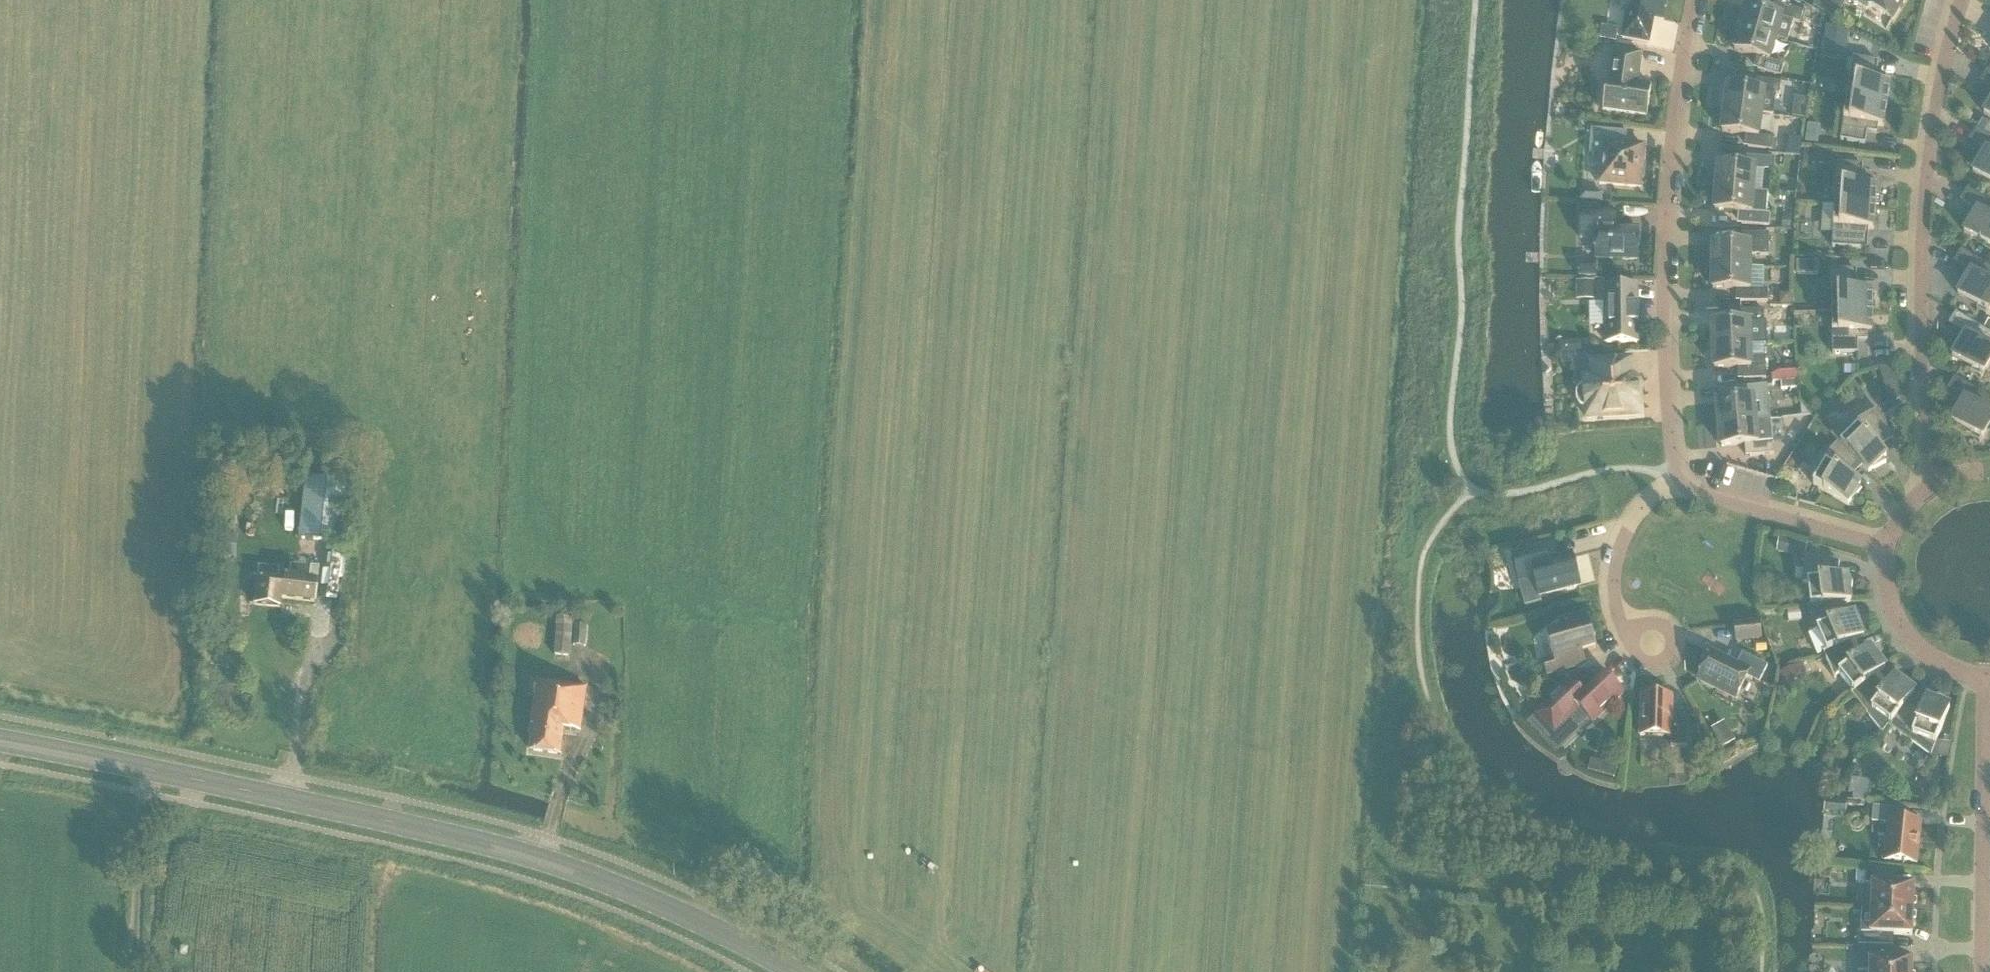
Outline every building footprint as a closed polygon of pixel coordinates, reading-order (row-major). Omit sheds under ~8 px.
[(1667,0),(1624,0),(1622,11),(1627,12),(1622,38),(1649,43),(1653,24),(1648,23),(1649,16),(1663,19),(1667,0)] [(1866,10),(1869,5),(1892,19),(1903,0),(1850,0),(1866,10)] [(1746,7),(1740,28),(1775,39),(1787,42),(1793,21),(1800,23),(1803,11),(1776,3),(1773,15),(1746,7)] [(1917,18),(1913,27),(1931,34),(1934,25),(1917,18)] [(1823,51),(1844,54),(1848,28),(1827,25),(1823,51)] [(1619,29),(1603,26),(1601,39),(1617,42),(1619,29)] [(1740,28),(1734,50),(1761,58),(1757,69),(1780,76),(1784,64),(1769,60),(1775,39),(1740,28)] [(1642,54),(1613,50),(1609,79),(1607,79),(1602,111),(1647,118),(1651,86),(1638,84),(1642,54)] [(1846,99),(1886,105),(1890,84),(1882,83),(1883,76),(1885,77),(1886,75),(1876,74),(1878,62),(1853,58),(1846,99)] [(1989,71),(1987,69),(1980,81),(1989,87),(1989,68),(1989,71)] [(1725,110),(1761,114),(1773,116),(1776,94),(1779,95),(1780,82),(1757,79),(1755,91),(1728,88),(1725,110)] [(1883,126),(1886,105),(1846,99),(1840,140),(1865,144),(1867,132),(1877,133),(1877,132),(1875,132),(1876,125),(1883,126)] [(1758,136),(1761,114),(1725,110),(1722,132),(1749,135),(1748,147),(1771,150),(1773,138),(1758,136)] [(1976,128),(1969,140),(1986,150),(1972,172),(1989,183),(1989,137),(1976,128)] [(1640,187),(1644,146),(1626,145),(1627,132),(1591,129),(1589,153),(1601,154),(1599,184),(1640,187)] [(1869,152),(1869,166),(1891,168),(1892,153),(1869,152)] [(1718,166),(1716,188),(1753,191),(1755,169),(1774,170),(1775,158),(1747,156),(1746,168),(1718,166)] [(1834,205),(1875,208),(1876,187),(1869,186),(1869,179),(1871,180),(1871,178),(1861,178),(1862,165),(1837,164),(1834,205)] [(1753,191),(1716,188),(1715,210),(1742,212),(1741,224),(1769,226),(1770,214),(1766,214),(1768,193),(1753,191)] [(1967,189),(1960,200),(1977,210),(1963,232),(1989,248),(1989,202),(1967,189)] [(1605,192),(1582,190),(1581,200),(1604,203),(1605,192)] [(1873,229),(1875,208),(1834,205),(1831,247),(1856,248),(1857,236),(1867,237),(1868,236),(1865,235),(1866,229),(1873,229)] [(1597,239),(1596,258),(1637,259),(1638,230),(1615,229),(1615,212),(1581,211),(1580,238),(1597,239)] [(1713,245),(1713,267),(1749,267),(1749,255),(1769,256),(1769,233),(1741,233),(1741,245),(1713,245)] [(1961,250),(1953,262),(1970,272),(1957,294),(1987,312),(1985,315),(1986,316),(1989,309),(1989,268),(1961,250)] [(1599,264),(1580,263),(1579,276),(1598,277),(1599,264)] [(1749,267),(1713,267),(1713,289),(1740,289),(1740,301),(1768,302),(1768,289),(1749,289),(1749,267)] [(1831,312),(1872,311),(1871,290),(1864,290),(1864,283),(1866,283),(1866,282),(1856,282),(1856,270),(1831,270),(1831,312)] [(1596,281),(1581,281),(1581,296),(1596,296),(1596,281)] [(1636,309),(1636,286),(1605,287),(1606,343),(1637,342),(1637,320),(1638,320),(1638,309),(1636,309)] [(1601,297),(1587,297),(1587,321),(1601,321),(1601,297)] [(1712,324),(1713,346),(1750,345),(1749,323),(1764,322),(1764,310),(1740,311),(1740,323),(1712,324)] [(1872,333),(1872,311),(1831,312),(1832,354),(1857,353),(1857,341),(1867,341),(1867,339),(1865,339),(1865,333),(1872,333)] [(1955,312),(1948,324),(1965,334),(1952,356),(1982,374),(1980,378),(1981,378),(1989,363),(1989,333),(1955,312)] [(1750,345),(1713,346),(1714,368),(1742,367),(1742,379),(1766,379),(1765,345),(1750,345)] [(1632,374),(1631,359),(1591,362),(1592,377),(1584,378),(1585,388),(1584,389),(1581,391),(1580,392),(1579,393),(1578,395),(1578,397),(1578,401),(1579,402),(1579,403),(1581,405),(1583,407),(1584,407),(1586,408),(1586,418),(1641,415),(1639,384),(1639,382),(1639,381),(1638,380),(1633,376),(1632,375),(1632,374)] [(1796,378),(1795,365),(1780,366),(1781,379),(1796,378)] [(1954,377),(1947,389),(1964,399),(1950,421),(1981,439),(1979,443),(1980,443),(1989,426),(1989,399),(1954,377)] [(1744,400),(1717,402),(1719,425),(1755,421),(1770,420),(1768,398),(1767,386),(1743,388),(1744,400)] [(1860,464),(1859,464),(1868,473),(1871,470),(1886,462),(1883,458),(1886,456),(1878,448),(1893,440),(1877,409),(1831,435),(1838,442),(1860,464)] [(1755,421),(1719,425),(1721,447),(1749,444),(1750,456),(1774,454),(1772,441),(1772,432),(1770,420),(1755,421)] [(1703,441),(1716,439),(1712,421),(1699,424),(1703,441)] [(1847,476),(1859,464),(1860,464),(1838,442),(1819,461),(1825,464),(1813,484),(1847,505),(1849,502),(1862,490),(1858,486),(1860,483),(1847,476)] [(305,479),(299,538),(340,543),(346,483),(305,479)] [(1547,562),(1543,548),(1513,556),(1519,581),(1534,577),(1539,595),(1564,589),(1567,590),(1575,589),(1577,585),(1579,585),(1572,556),(1547,562)] [(1807,583),(1810,605),(1810,606),(1838,602),(1838,603),(1850,601),(1850,598),(1852,581),(1848,580),(1847,577),(1836,578),(1839,561),(1805,556),(1801,584),(1807,583)] [(288,577),(287,577),(283,577),(283,581),(277,581),(279,568),(258,566),(257,579),(256,579),(254,605),(280,608),(281,599),(315,602),(317,581),(310,580),(311,567),(290,565),(288,577)] [(1866,610),(1862,592),(1852,594),(1856,612),(1866,610)] [(1810,606),(1810,605),(1807,605),(1811,633),(1817,631),(1826,651),(1826,652),(1852,641),(1852,642),(1863,637),(1862,634),(1860,617),(1855,617),(1854,614),(1840,619),(1838,603),(1838,602),(1810,606)] [(1789,620),(1801,619),(1800,608),(1788,609),(1789,620)] [(1549,642),(1538,645),(1544,662),(1547,675),(1577,666),(1574,654),(1595,647),(1586,615),(1558,624),(1561,632),(1547,636),(1549,642)] [(573,619),(557,618),(555,655),(571,656),(573,619)] [(1763,638),(1761,619),(1734,623),(1737,642),(1763,638)] [(588,625),(575,624),(574,646),(587,646),(588,625)] [(1826,652),(1826,651),(1823,652),(1834,678),(1839,674),(1853,692),(1875,675),(1875,676),(1885,668),(1883,665),(1876,649),(1872,651),(1870,648),(1858,658),(1852,642),(1852,641),(1826,652)] [(1737,665),(1712,653),(1699,680),(1735,698),(1746,676),(1759,683),(1767,666),(1742,653),(1737,665)] [(1808,673),(1803,663),(1780,673),(1785,683),(1808,673)] [(1623,693),(1602,671),(1581,692),(1571,682),(1537,714),(1554,732),(1579,709),(1592,722),(1623,693)] [(1853,692),(1850,694),(1883,734),(1889,726),(1888,726),(1890,723),(1890,724),(1907,702),(1915,692),(1912,690),(1901,676),(1898,679),(1895,677),(1886,689),(1875,676),(1875,675),(1853,692)] [(581,732),(588,688),(538,681),(532,724),(535,725),(531,751),(561,756),(565,731),(572,732),(572,731),(581,732)] [(1672,697),(1641,696),(1640,735),(1671,736),(1671,746),(1687,747),(1687,723),(1672,722),(1672,697)] [(1890,724),(1890,723),(1888,726),(1889,726),(1930,757),(1936,761),(1940,757),(1949,758),(1951,743),(1936,741),(1949,707),(1946,706),(1932,696),(1929,699),(1926,698),(1921,712),(1907,702),(1890,724)] [(1916,863),(1919,823),(1900,821),(1901,809),(1874,806),(1872,822),(1889,824),(1885,860),(1916,863)] [(1910,864),(1911,879),(1928,878),(1927,863),(1910,864)] [(1857,871),(1856,883),(1865,883),(1866,871),(1857,871)] [(1872,884),(1871,908),(1913,910),(1914,885),(1890,884),(1891,873),(1866,871),(1865,883),(1865,884),(1872,884)] [(1871,908),(1861,908),(1860,933),(1858,933),(1858,945),(1888,945),(1888,934),(1912,935),(1913,910),(1871,908)] [(1568,930),(1558,929),(1557,946),(1566,947),(1568,930)] [(1911,960),(1888,960),(1888,949),(1858,949),(1858,971),(1870,971),(1912,971),(1911,960)]
